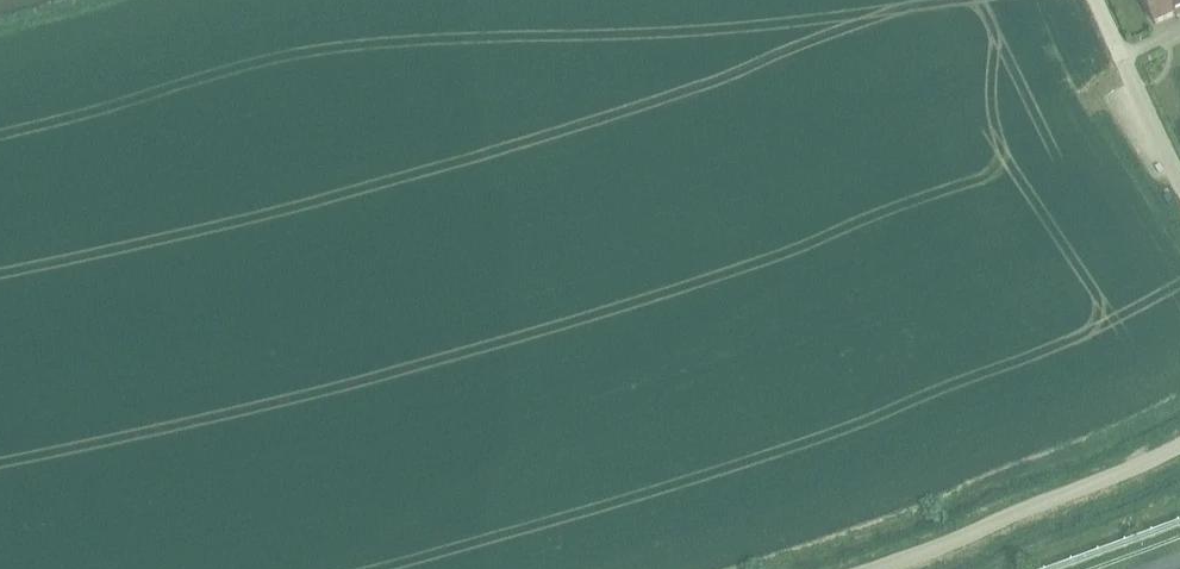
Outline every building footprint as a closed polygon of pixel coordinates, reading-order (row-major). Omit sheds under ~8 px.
[(1155,25),(1179,14),(1179,0),(1144,0),(1155,25)]
